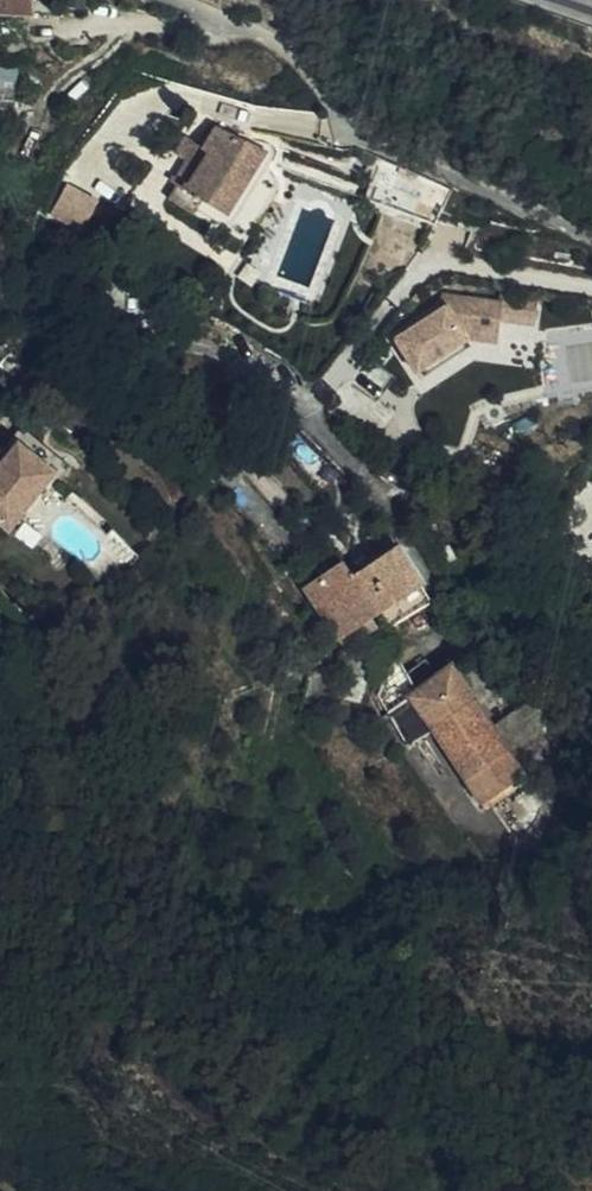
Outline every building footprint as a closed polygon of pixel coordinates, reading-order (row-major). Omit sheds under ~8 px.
[(59,0),(0,0),(0,11),(58,15),(59,0)] [(216,119),(203,140),(205,142),(195,157),(172,192),(199,211),(208,199),(231,214),(270,155),(216,119)] [(205,142),(203,140),(192,135),(183,149),(195,157),(205,142)] [(442,225),(449,208),(379,183),(373,201),(442,225)] [(83,214),(106,228),(120,206),(96,192),(83,214)] [(400,346),(422,379),(472,344),(501,348),(506,309),(455,303),(451,302),(448,311),(400,346)] [(59,468),(20,436),(0,461),(0,519),(11,527),(59,468)] [(370,509),(360,516),(367,526),(378,519),(370,509)] [(376,559),(355,574),(380,613),(393,604),(401,615),(427,598),(421,589),(421,583),(382,526),(361,538),(376,559)] [(347,578),(353,575),(349,568),(348,569),(342,560),(301,584),(338,637),(373,616),(347,578)] [(380,613),(355,574),(353,575),(347,578),(373,616),(380,613)] [(377,624),(373,616),(338,637),(343,643),(377,624)] [(439,670),(454,661),(433,627),(417,638),(428,653),(439,670)] [(407,666),(428,653),(417,638),(367,669),(386,700),(409,686),(415,682),(407,666)] [(525,777),(494,726),(454,661),(439,670),(428,653),(407,666),(415,682),(409,686),(433,723),(481,802),(484,800),(525,777)] [(410,737),(433,723),(409,686),(386,700),(410,737)] [(531,702),(494,726),(525,777),(484,800),(513,846),(540,827),(536,821),(544,816),(541,810),(571,792),(568,786),(580,776),(531,702)]
